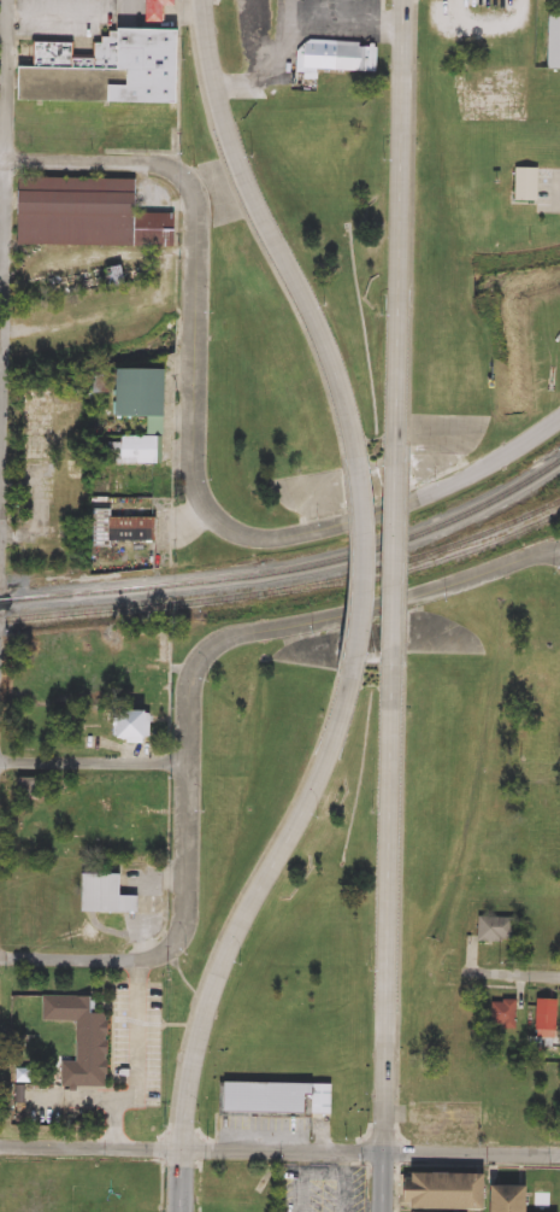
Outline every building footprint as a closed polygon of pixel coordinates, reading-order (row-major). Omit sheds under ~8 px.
[(149,22),(149,0),(182,0),(182,6),(171,6),(171,22),(149,22)] [(543,14),(559,14),(559,70),(543,70),(543,14)] [(106,105),(19,104),(19,68),(40,68),(40,42),(79,43),(79,55),(98,55),(98,39),(118,39),(118,29),(170,30),(189,30),(188,106),(183,106),(106,105)] [(302,54),(314,54),(314,42),(373,45),(372,74),(302,71),(302,54)] [(513,169),(534,169),(534,203),(513,203),(513,169)] [(182,213),(182,248),(23,247),(23,178),(143,178),(143,213),(182,213)] [(152,418),(120,418),(120,371),(171,371),(170,466),(125,466),(125,438),(151,438),(152,418)] [(117,520),(163,520),(163,543),(96,541),(96,510),(117,510),(117,520)] [(158,740),(117,740),(117,710),(158,710),(158,740)] [(84,912),(84,874),(129,874),(128,896),(146,896),(146,913),(84,912)] [(477,942),(477,918),(509,918),(509,942),(477,942)] [(100,997),(100,1014),(113,1014),(112,1088),(65,1088),(65,1062),(82,1062),(82,1023),(48,1021),(48,996),(100,997)] [(535,1049),(536,1000),(555,1001),(554,1050),(535,1049)] [(491,1002),(517,1002),(517,1030),(491,1030),(491,1002)] [(300,1117),(219,1114),(219,1083),(301,1084),(300,1117)] [(310,1084),(330,1085),(330,1116),(308,1114),(310,1084)] [(478,1173),(478,1211),(400,1211),(400,1173),(478,1173)] [(518,1185),(518,1211),(482,1211),(482,1187),(518,1185)]
